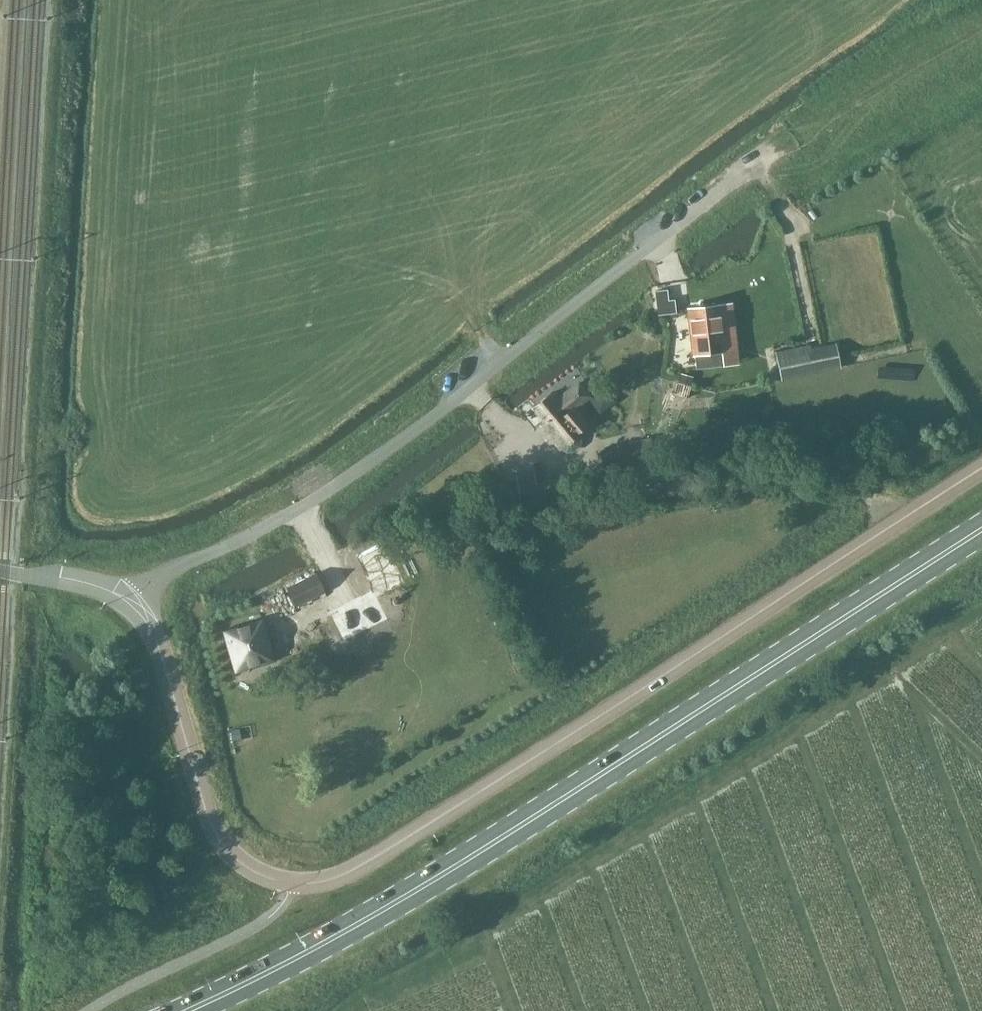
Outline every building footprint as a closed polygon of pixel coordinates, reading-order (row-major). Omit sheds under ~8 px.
[(658,302),(667,302),(666,291),(657,291),(658,302)] [(689,310),(692,341),(695,369),(725,365),(721,329),(733,327),(731,305),(689,310)] [(654,339),(656,335),(647,330),(645,334),(654,339)] [(775,357),(776,357),(781,379),(840,367),(836,344),(808,350),(805,339),(772,346),(775,357)] [(616,382),(626,390),(633,381),(624,373),(616,382)] [(680,374),(677,383),(689,386),(692,377),(680,374)] [(574,408),(589,396),(578,383),(558,400),(552,392),(534,407),(545,420),(541,424),(561,449),(566,452),(572,451),(579,446),(580,440),(579,435),(577,433),(587,425),(574,408)] [(677,383),(674,394),(686,397),(689,386),(677,383)] [(522,538),(534,535),(531,523),(519,526),(522,538)] [(342,563),(288,589),(296,606),(351,580),(342,563)] [(221,630),(233,673),(275,660),(263,618),(221,630)]
